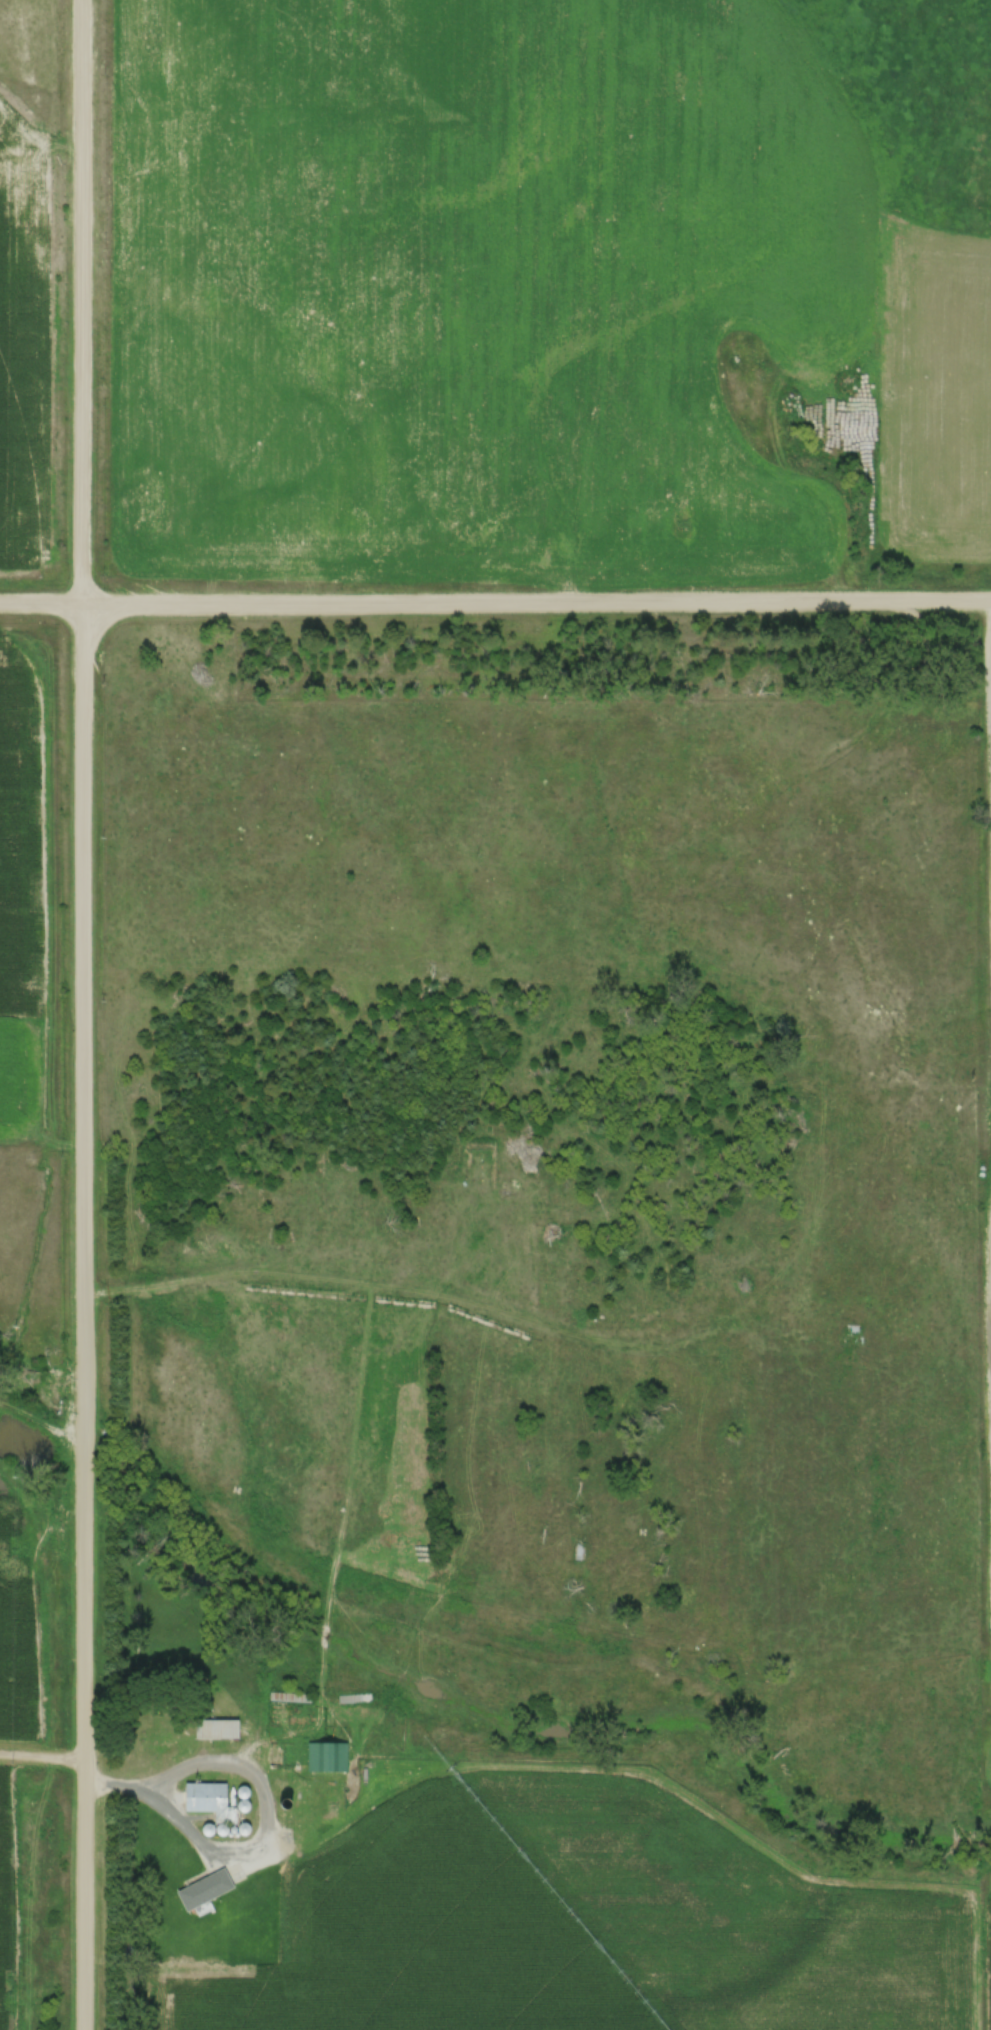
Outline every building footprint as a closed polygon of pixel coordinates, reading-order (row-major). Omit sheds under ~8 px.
[(983,1660),(983,1681),(990,1681),(990,1660),(983,1660)] [(192,1737),(237,1738),(238,1718),(192,1718),(192,1737)] [(346,1770),(346,1741),(306,1741),(306,1770),(346,1770)] [(173,1890),(183,1910),(231,1887),(221,1866),(173,1890)]
